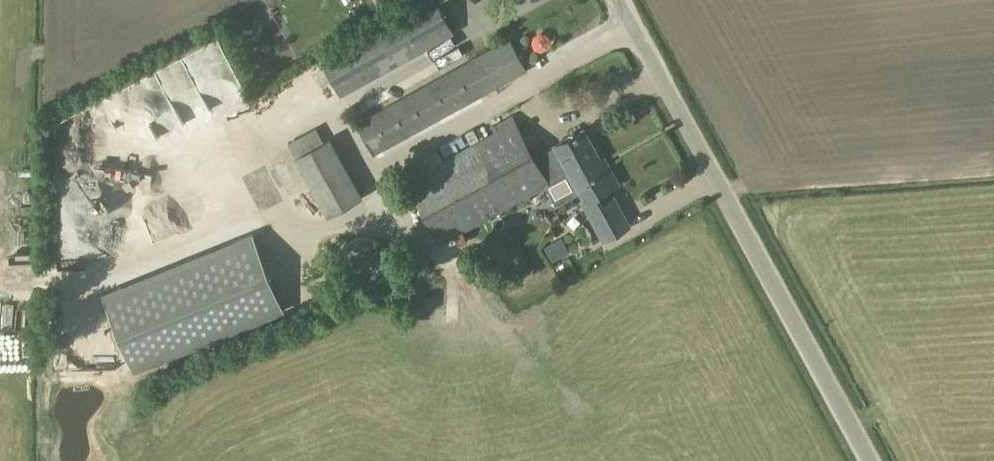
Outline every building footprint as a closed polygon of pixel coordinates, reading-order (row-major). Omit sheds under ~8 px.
[(320,55),(340,92),(453,31),(436,0),(422,0),(320,55)] [(510,39),(357,122),(374,153),(527,70),(510,39)] [(312,131),(308,119),(282,129),(286,141),(312,131)] [(515,122),(444,163),(417,179),(407,185),(443,247),(567,174),(570,172),(556,146),(536,158),(515,122)] [(555,145),(556,146),(570,172),(567,174),(575,191),(579,189),(585,200),(583,202),(604,240),(629,226),(614,198),(605,203),(600,193),(619,184),(609,166),(605,168),(584,129),(555,145)] [(110,158),(114,169),(129,163),(125,153),(110,158)] [(327,214),(362,195),(350,171),(314,190),(327,214)] [(567,214),(581,200),(569,187),(549,206),(570,228),(575,223),(567,214)] [(255,233),(104,294),(135,372),(287,311),(255,233)] [(500,235),(483,244),(497,268),(513,259),(500,235)] [(554,261),(570,252),(562,238),(546,247),(554,261)]
